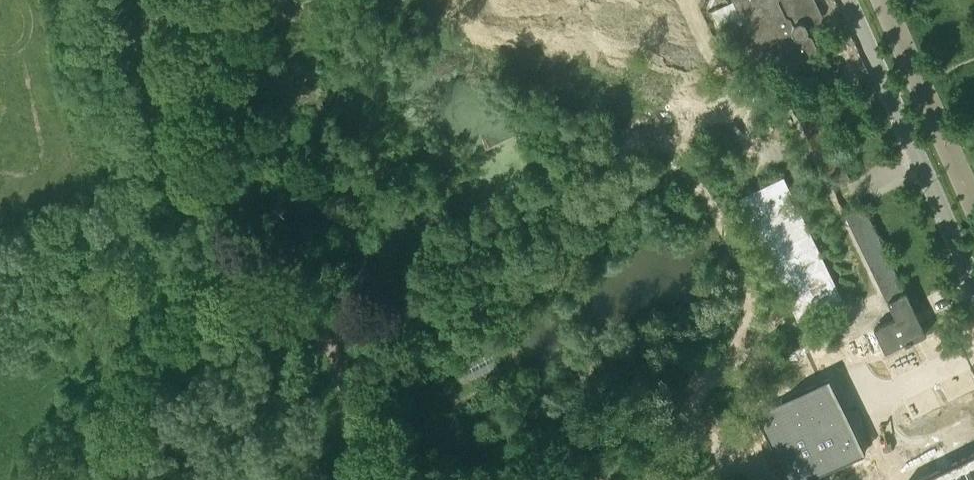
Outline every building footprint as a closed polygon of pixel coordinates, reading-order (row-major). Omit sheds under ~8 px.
[(733,0),(744,22),(756,47),(761,49),(778,41),(788,63),(794,65),(798,63),(816,54),(818,49),(812,36),(807,35),(809,30),(806,24),(816,19),(818,14),(811,0),(733,0)] [(896,317),(862,334),(873,358),(886,352),(902,344),(906,344),(924,335),(914,312),(862,206),(846,214),(896,317)] [(865,452),(854,430),(858,428),(833,376),(795,394),(831,468),(847,460),(865,452)] [(921,479),(973,479),(973,457),(921,479)]
